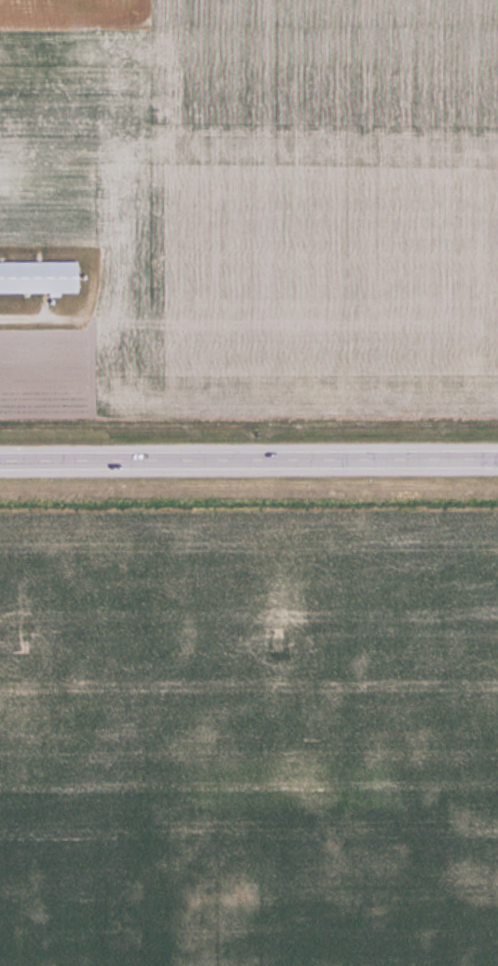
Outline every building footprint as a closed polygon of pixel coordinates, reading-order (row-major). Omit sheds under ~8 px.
[(77,292),(77,261),(0,261),(0,292),(77,292)]
